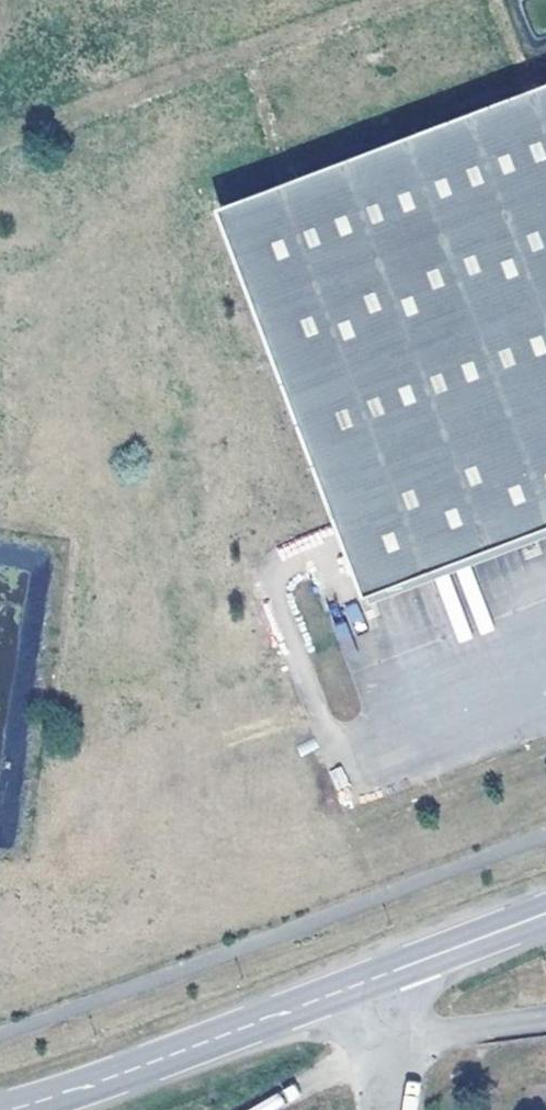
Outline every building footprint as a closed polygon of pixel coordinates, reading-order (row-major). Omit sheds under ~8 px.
[(220,209),(281,361),(313,440),(371,602),(545,536),(545,85),(220,209)]
